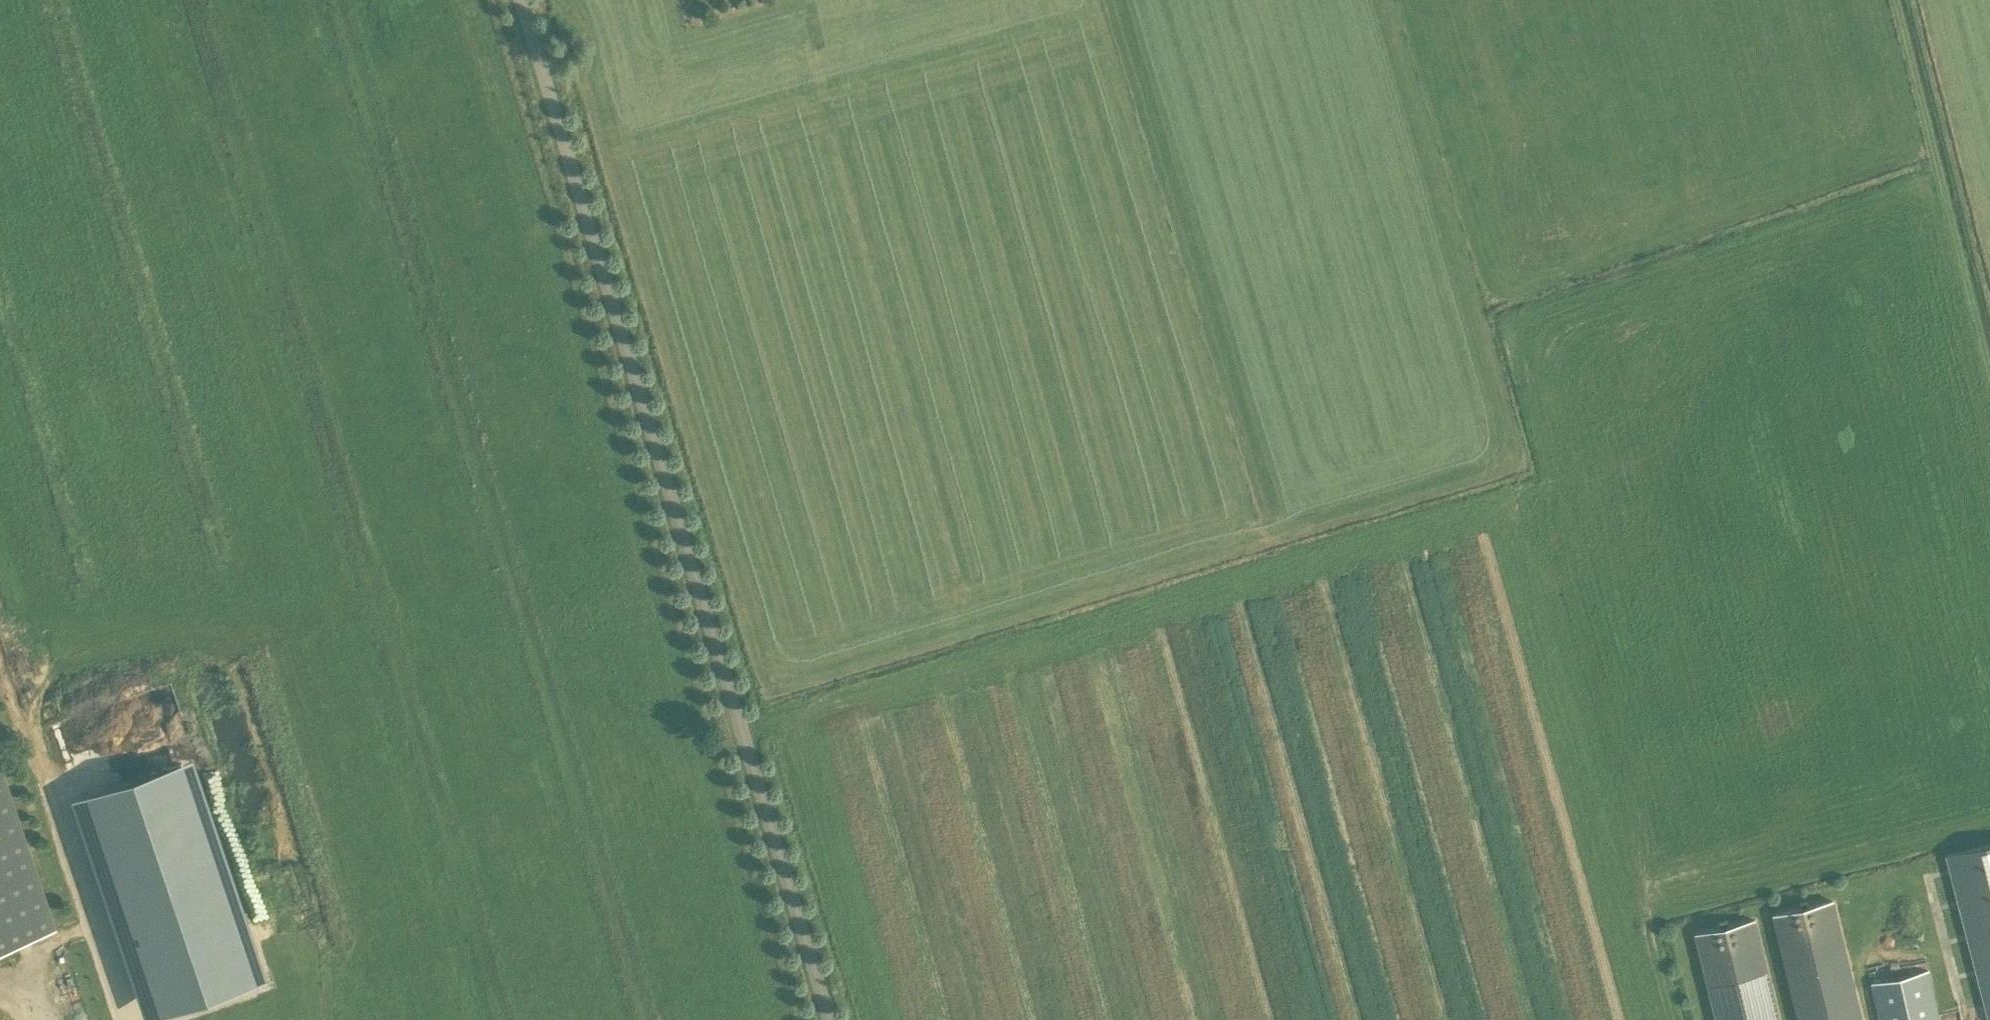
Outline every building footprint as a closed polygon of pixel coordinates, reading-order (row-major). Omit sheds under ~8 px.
[(56,928),(0,761),(0,946),(56,928)] [(1948,854),(1989,1019),(1989,843),(1948,854)] [(210,856),(115,888),(155,1005),(250,973),(210,856)] [(1833,900),(1774,914),(1799,1019),(1862,1019),(1833,900)] [(103,979),(126,971),(104,909),(81,917),(103,979)] [(1696,934),(1718,1019),(1779,1019),(1753,919),(1696,934)] [(1882,1019),(1939,1019),(1928,969),(1873,982),(1882,1019)]
